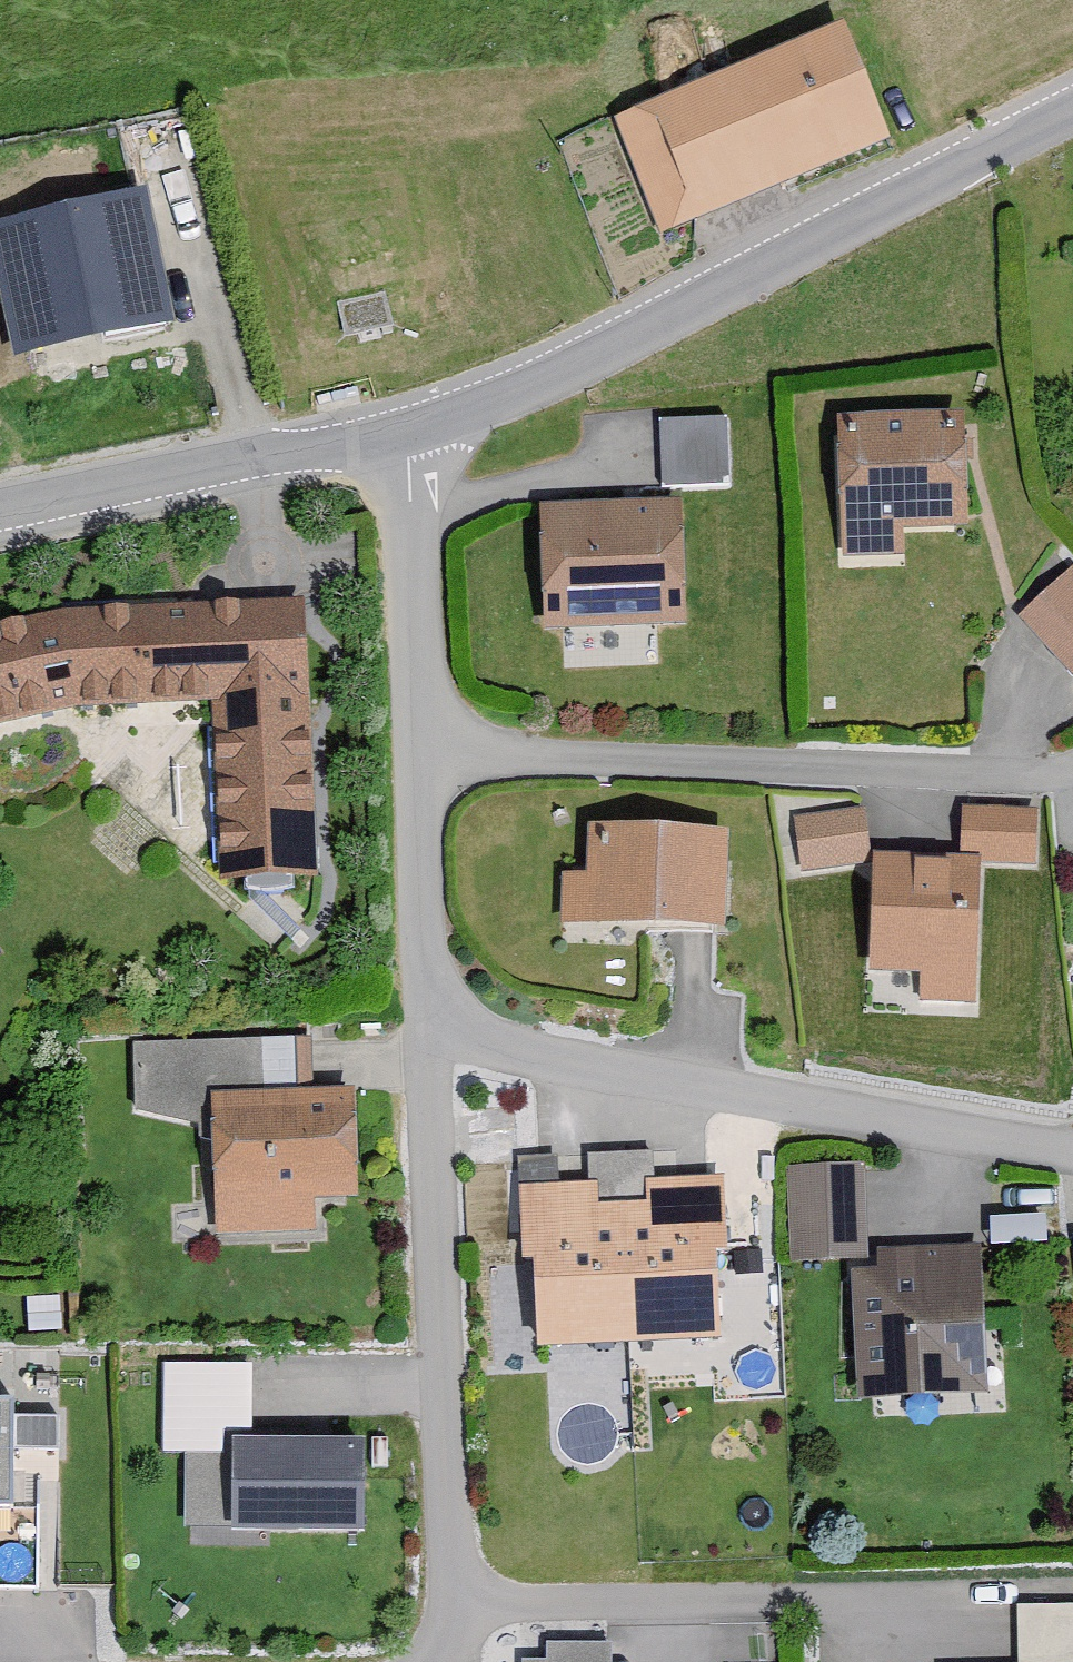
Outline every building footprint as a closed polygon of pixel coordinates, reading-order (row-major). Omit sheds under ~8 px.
[(880,150),(830,32),(605,126),(655,245),(880,150)] [(134,197),(0,224),(0,337),(5,359),(160,328),(134,197)] [(936,445),(919,421),(831,422),(833,559),(896,558),(896,537),(958,536),(957,444),(936,445)] [(715,484),(714,424),(650,425),(651,484),(715,484)] [(674,624),(673,507),(530,509),(532,626),(674,624)] [(1015,614),(1072,680),(1072,566),(1071,564),(1015,614)] [(64,711),(204,704),(213,888),(311,883),(298,602),(50,613),(50,616),(0,628),(0,726),(64,711)] [(861,866),(853,813),(787,823),(794,876),(861,866)] [(1024,819),(955,815),(952,862),(1021,866),(1024,819)] [(716,928),(718,831),(579,828),(578,876),(554,875),(553,924),(716,928)] [(965,1000),(970,868),(867,865),(864,975),(913,976),(913,998),(965,1000)] [(124,1049),(125,1113),(204,1142),(207,1241),(305,1238),(304,1205),(349,1204),(346,1097),(261,1099),(259,1046),(124,1049)] [(713,1352),(710,1183),(645,1184),(645,1161),(579,1162),(579,1189),(549,1190),(548,1165),(512,1166),(513,1273),(527,1272),(528,1354),(713,1352)] [(857,1265),(852,1169),(778,1173),(783,1268),(857,1265)] [(977,1399),(970,1251),(869,1255),(870,1276),(845,1277),(850,1404),(977,1399)] [(53,1338),(52,1304),(18,1306),(19,1339),(53,1338)] [(353,1446),(243,1443),(245,1373),(153,1370),(151,1463),(175,1463),(173,1536),(350,1541),(353,1446)] [(46,1425),(2,1426),(2,1407),(0,1407),(0,1513),(2,1513),(2,1457),(46,1457),(46,1425)] [(1010,1613),(1011,1661),(1072,1661),(1072,1612),(1010,1613)] [(602,1650),(536,1650),(536,1661),(602,1661),(602,1650)]
